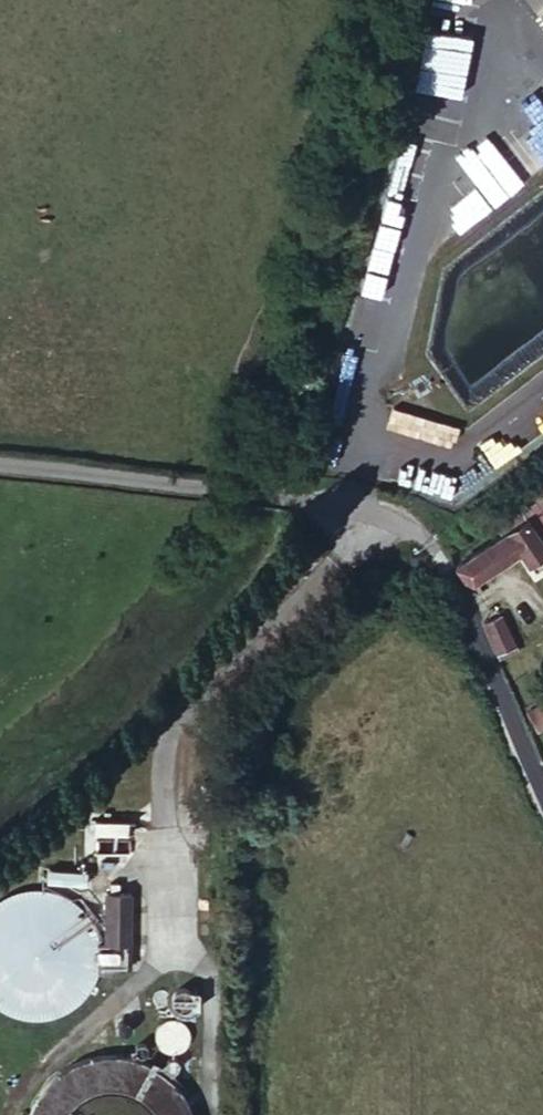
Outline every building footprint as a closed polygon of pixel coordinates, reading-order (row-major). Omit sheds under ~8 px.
[(415,119),(471,129),(479,81),(423,71),(415,119)] [(540,508),(542,513),(542,488),(531,494),(535,500),(540,508)] [(454,563),(465,578),(471,580),(518,548),(525,560),(542,549),(542,513),(540,508),(535,500),(497,524),(501,531),(454,563)] [(516,651),(502,616),(484,623),(498,656),(498,659),(516,651)] [(542,725),(542,700),(526,711),(536,729),(542,725)] [(93,829),(125,828),(125,813),(93,814),(93,829)] [(49,869),(49,883),(88,884),(88,869),(49,869)] [(4,897),(0,900),(0,1008),(4,1011),(11,1014),(18,1017),(25,1018),(32,1019),(40,1019),(47,1018),(55,1016),(63,1013),(71,1009),(78,1004),(84,998),(90,991),(94,983),(98,975),(100,967),(101,958),(101,949),(100,941),(97,932),(94,924),(89,917),(84,910),(78,904),(70,899),(63,895),(55,892),(46,890),(37,889),(29,889),(20,891),(12,894),(4,897)] [(132,945),(133,893),(110,892),(109,944),(132,945)] [(187,1040),(188,1036),(187,1031),(185,1027),(182,1024),(177,1022),(173,1021),(168,1022),(164,1024),(161,1027),(158,1031),(158,1036),(158,1040),(160,1045),(164,1048),(168,1050),(173,1051),(177,1050),(181,1048),(185,1045),(187,1040)]
